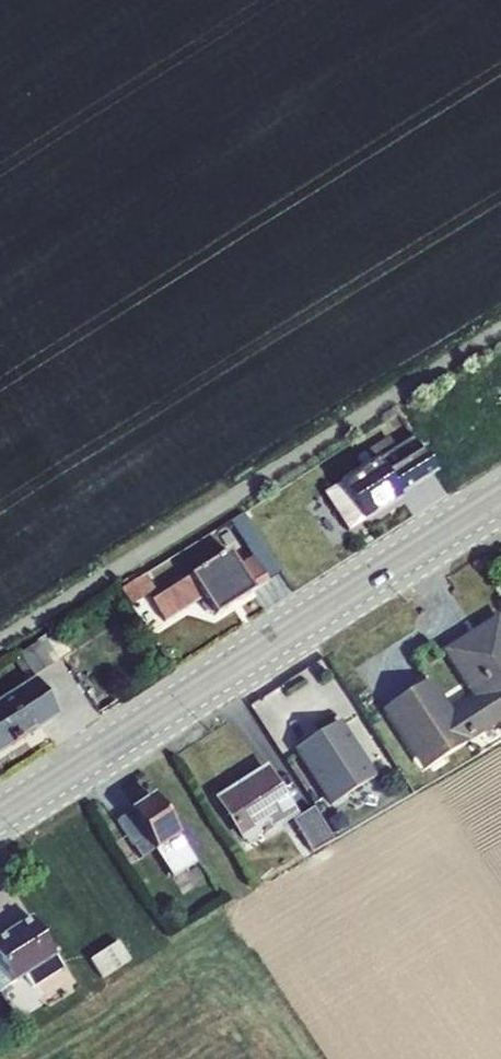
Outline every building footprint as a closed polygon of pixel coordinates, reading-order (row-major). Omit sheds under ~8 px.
[(377,459),(400,495),(422,482),(398,445),(395,447),(388,436),(356,457),(364,468),(377,459)] [(410,436),(398,445),(422,482),(436,473),(410,436)] [(351,501),(364,520),(402,498),(400,495),(377,459),(364,468),(340,483),(342,486),(351,501)] [(342,486),(340,483),(321,493),(348,533),(364,520),(351,501),(346,500),(340,490),(342,486)] [(351,501),(342,486),(340,490),(346,500),(351,501)] [(214,613),(215,615),(254,590),(239,567),(228,550),(189,576),(203,597),(214,613)] [(239,567),(254,590),(268,582),(251,557),(239,567)] [(203,597),(189,576),(151,600),(164,622),(203,597)] [(214,613),(203,597),(202,598),(201,601),(201,603),(201,605),(202,607),(203,609),(205,610),(206,611),(208,612),(210,613),(213,613),(214,613)] [(422,771),(499,723),(500,722),(500,620),(498,615),(441,650),(472,699),(451,712),(430,679),(381,710),(422,771)] [(27,675),(55,665),(47,642),(19,652),(27,675)] [(59,715),(34,679),(0,701),(0,752),(59,715)] [(358,712),(296,750),(330,804),(391,767),(358,712)] [(214,798),(240,839),(267,823),(271,829),(296,813),(268,766),(214,798)] [(154,849),(155,852),(179,836),(152,795),(128,811),(154,849)] [(312,808),(291,821),(310,853),(332,839),(312,808)] [(154,849),(128,811),(116,819),(141,857),(154,849)] [(179,836),(155,852),(171,877),(195,862),(179,836)] [(12,983),(24,975),(55,956),(31,917),(0,937),(0,964),(12,983)] [(119,941),(90,960),(102,979),(131,960),(119,941)] [(63,968),(55,956),(24,975),(32,988),(63,968)] [(0,964),(0,990),(12,983),(0,964)] [(13,1026),(0,1007),(0,1034),(13,1026)]
